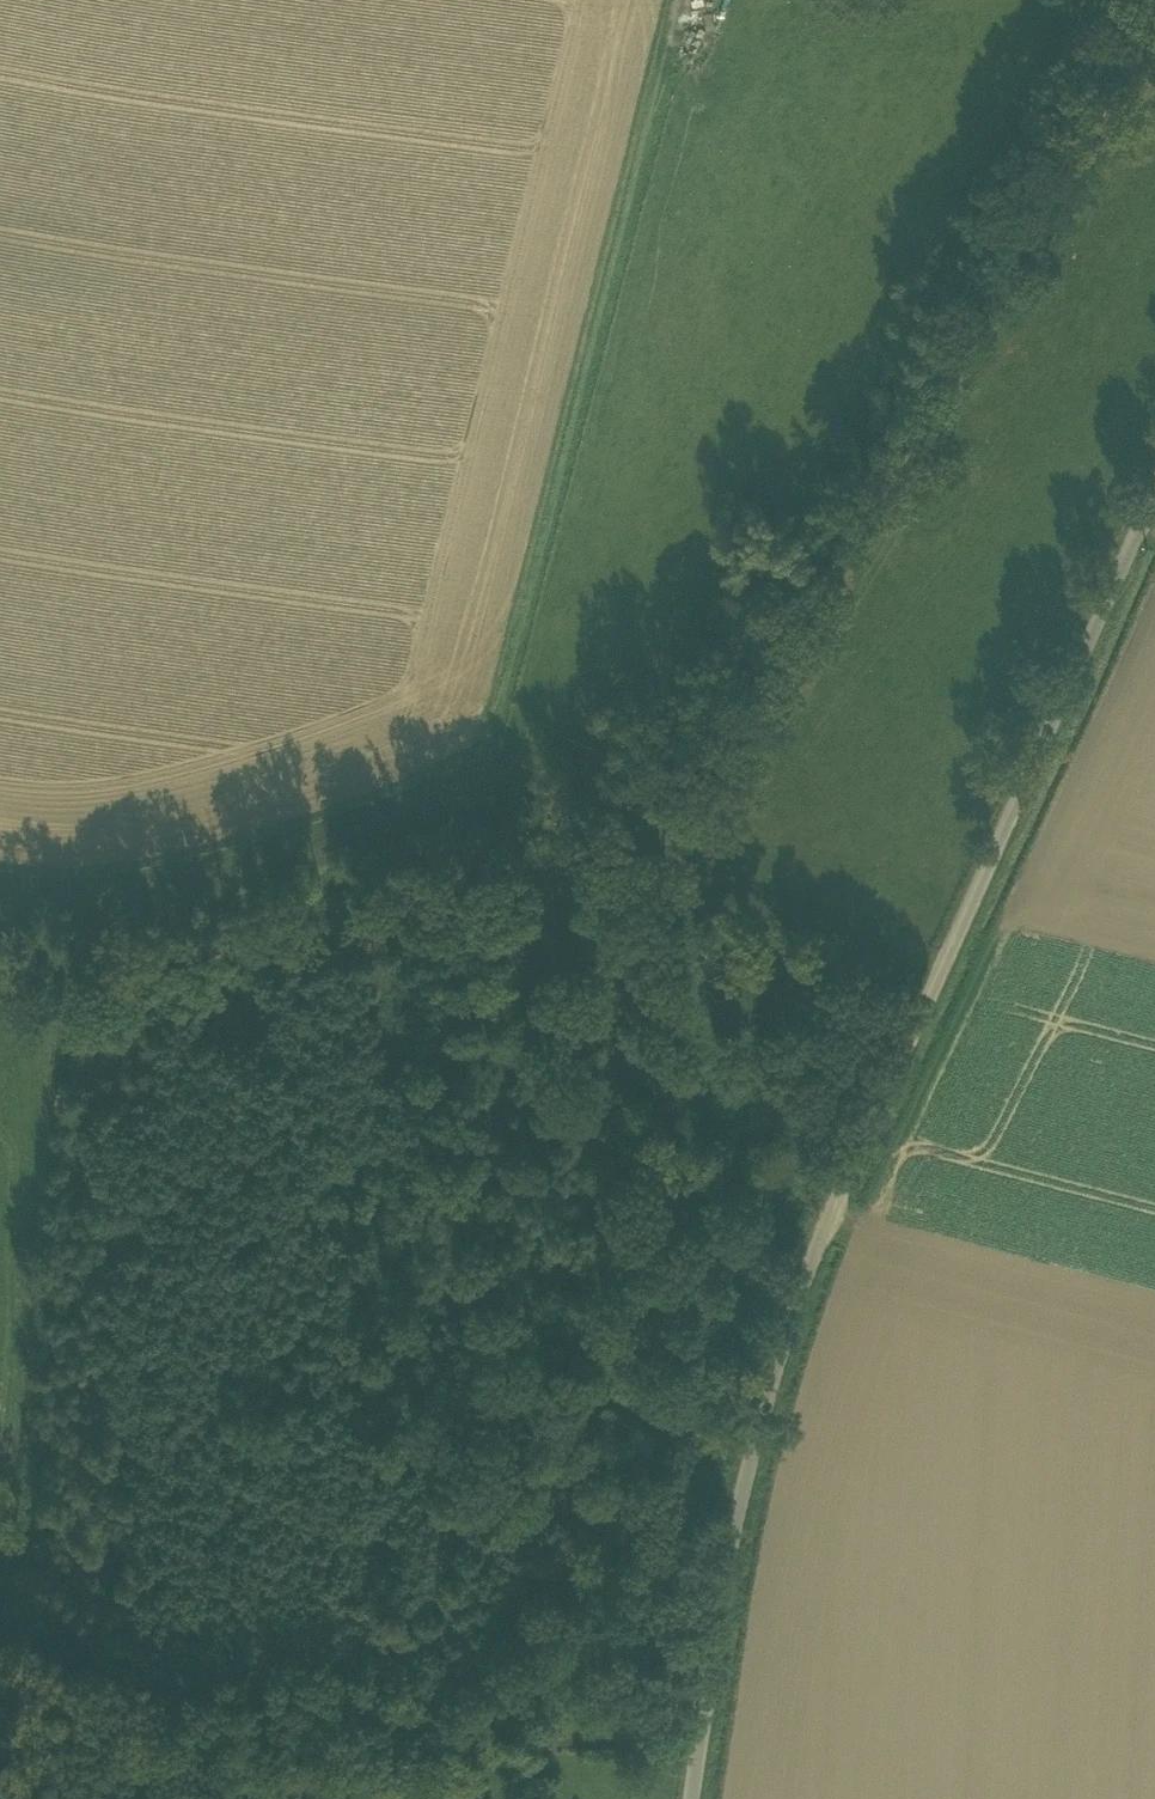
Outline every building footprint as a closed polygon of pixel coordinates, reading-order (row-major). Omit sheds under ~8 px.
[(473,1790),(473,1798),(493,1798),(493,1790),(473,1790)]
